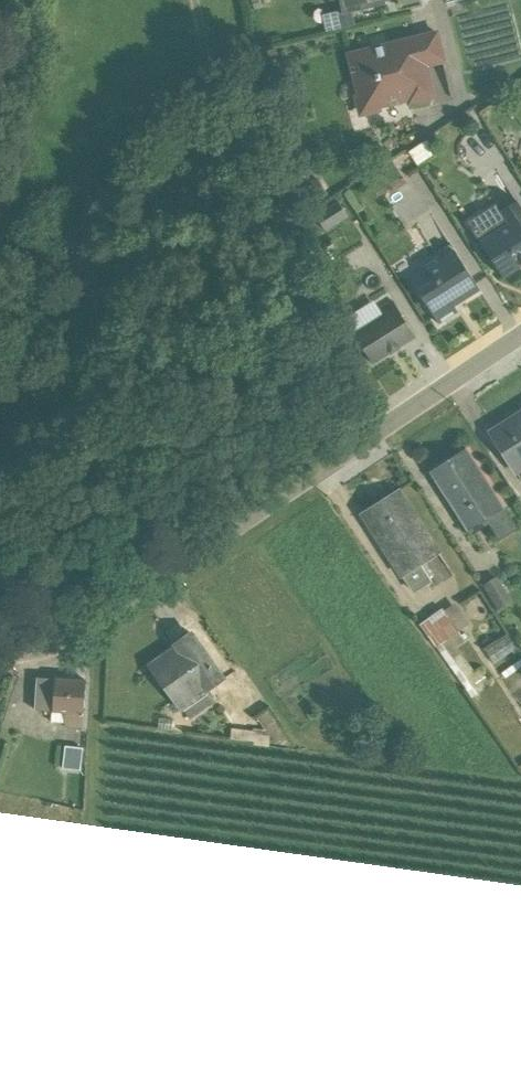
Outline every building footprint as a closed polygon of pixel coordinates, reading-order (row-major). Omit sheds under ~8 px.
[(390,1),(390,0),(338,0),(342,15),(385,5),(385,2),(390,1)] [(352,95),(358,118),(381,113),(380,109),(406,103),(407,107),(436,100),(429,68),(443,64),(436,34),(348,55),(358,94),(352,95)] [(520,267),(520,210),(516,202),(500,212),(507,224),(479,241),(502,278),(520,267)] [(479,291),(454,251),(439,260),(437,256),(421,267),(421,268),(408,276),(438,324),(456,312),(453,307),(479,291)] [(398,348),(414,338),(391,301),(378,309),(373,301),(343,320),(352,334),(353,334),(372,364),(389,353),(390,354),(399,349),(398,348)] [(489,433),(517,476),(520,473),(520,413),(489,433)] [(487,525),(498,541),(517,529),(465,449),(447,460),(431,470),(469,536),(487,525)] [(439,554),(398,491),(361,515),(413,595),(431,583),(420,567),(439,554)] [(511,602),(496,577),(481,586),(497,611),(511,602)] [(468,624),(454,603),(443,610),(441,609),(418,625),(471,699),(490,685),(478,668),(473,671),(457,648),(464,642),(457,632),(468,624)] [(190,634),(174,645),(175,647),(149,666),(181,711),(183,710),(189,720),(215,702),(212,699),(213,698),(209,692),(224,681),(190,634)] [(485,652),(493,663),(515,649),(507,637),(485,652)] [(85,681),(36,678),(35,710),(51,712),(50,722),(64,723),(64,728),(81,729),(81,728),(85,681)] [(82,748),(64,746),(62,769),(79,771),(82,748)]
